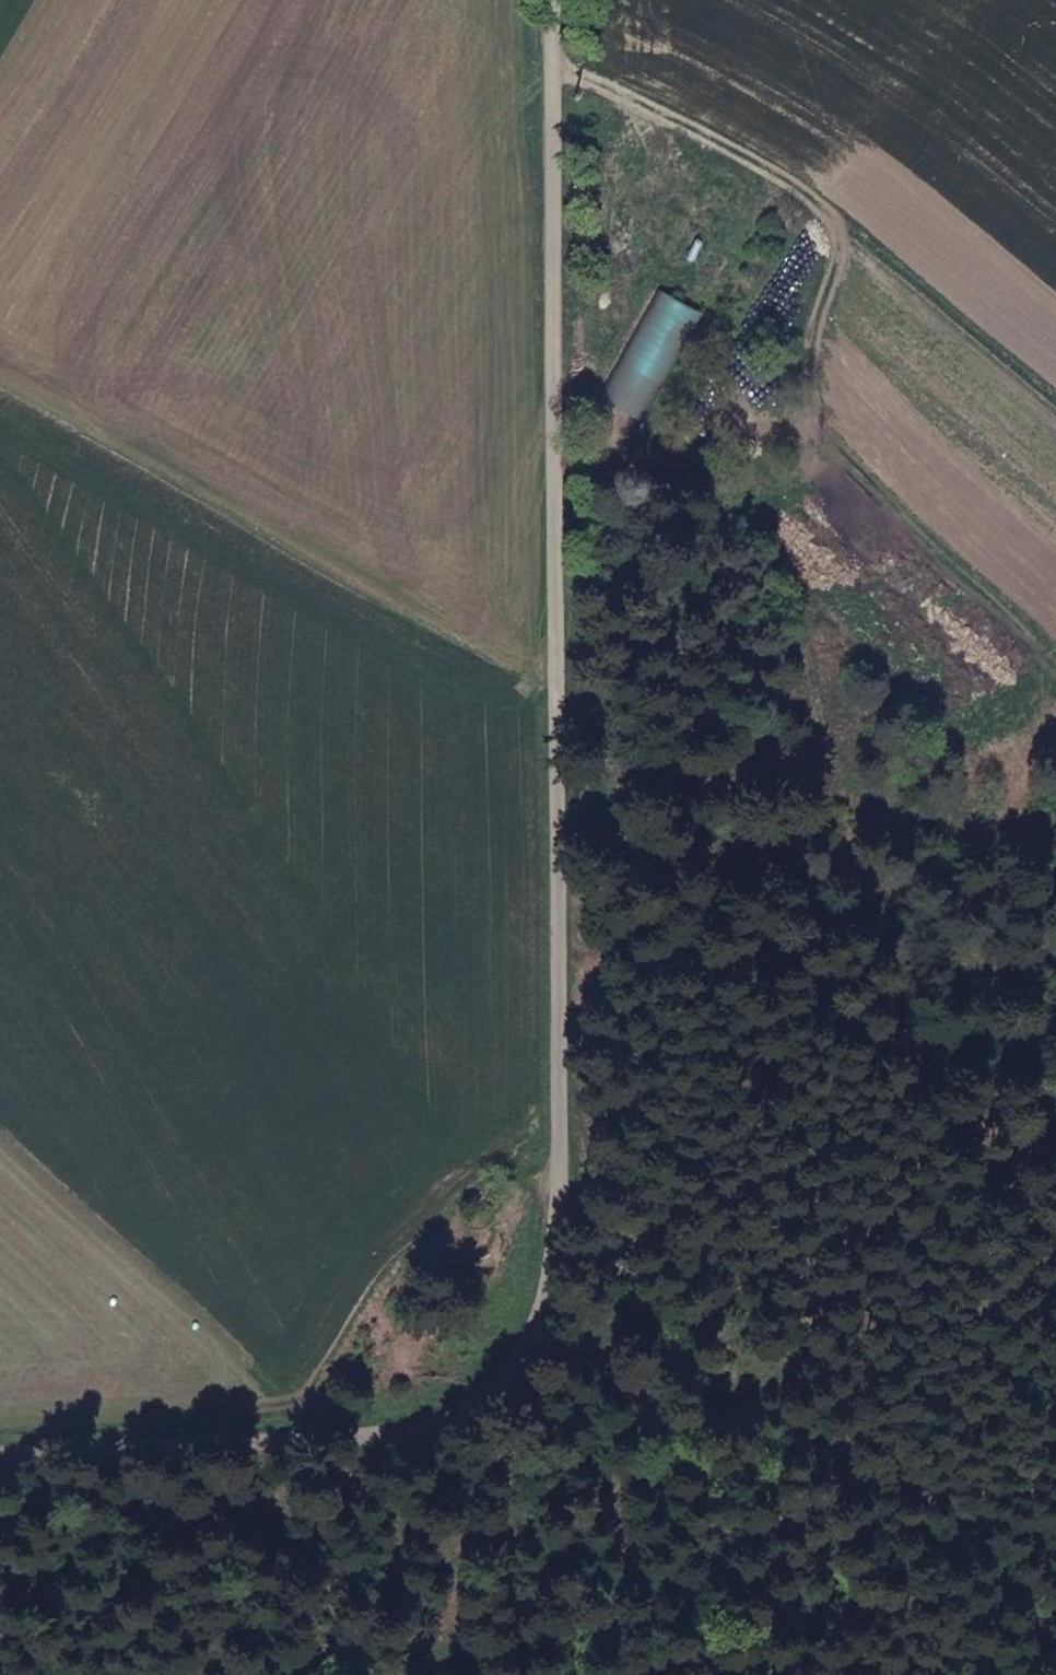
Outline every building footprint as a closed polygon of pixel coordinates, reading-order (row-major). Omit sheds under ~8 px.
[(745,233),(702,210),(600,397),(643,420),(745,233)]
